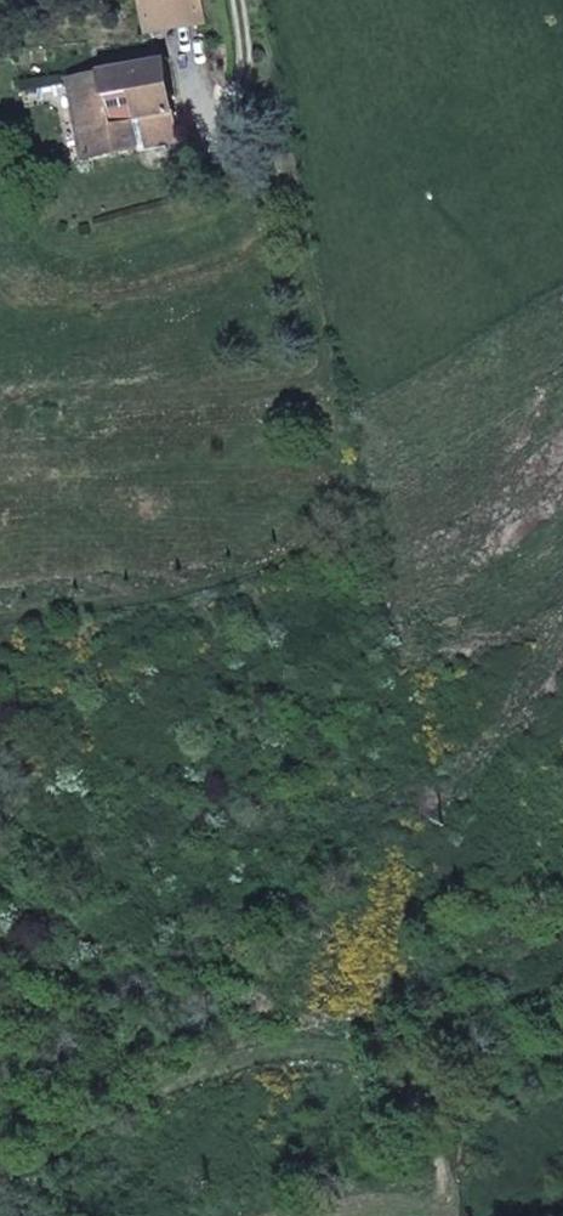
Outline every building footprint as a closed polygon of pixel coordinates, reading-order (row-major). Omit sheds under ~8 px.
[(143,29),(201,18),(197,0),(138,0),(143,29)] [(137,150),(132,124),(141,122),(141,119),(143,118),(148,146),(162,144),(177,141),(172,113),(173,113),(163,63),(70,80),(85,160),(137,150)]
